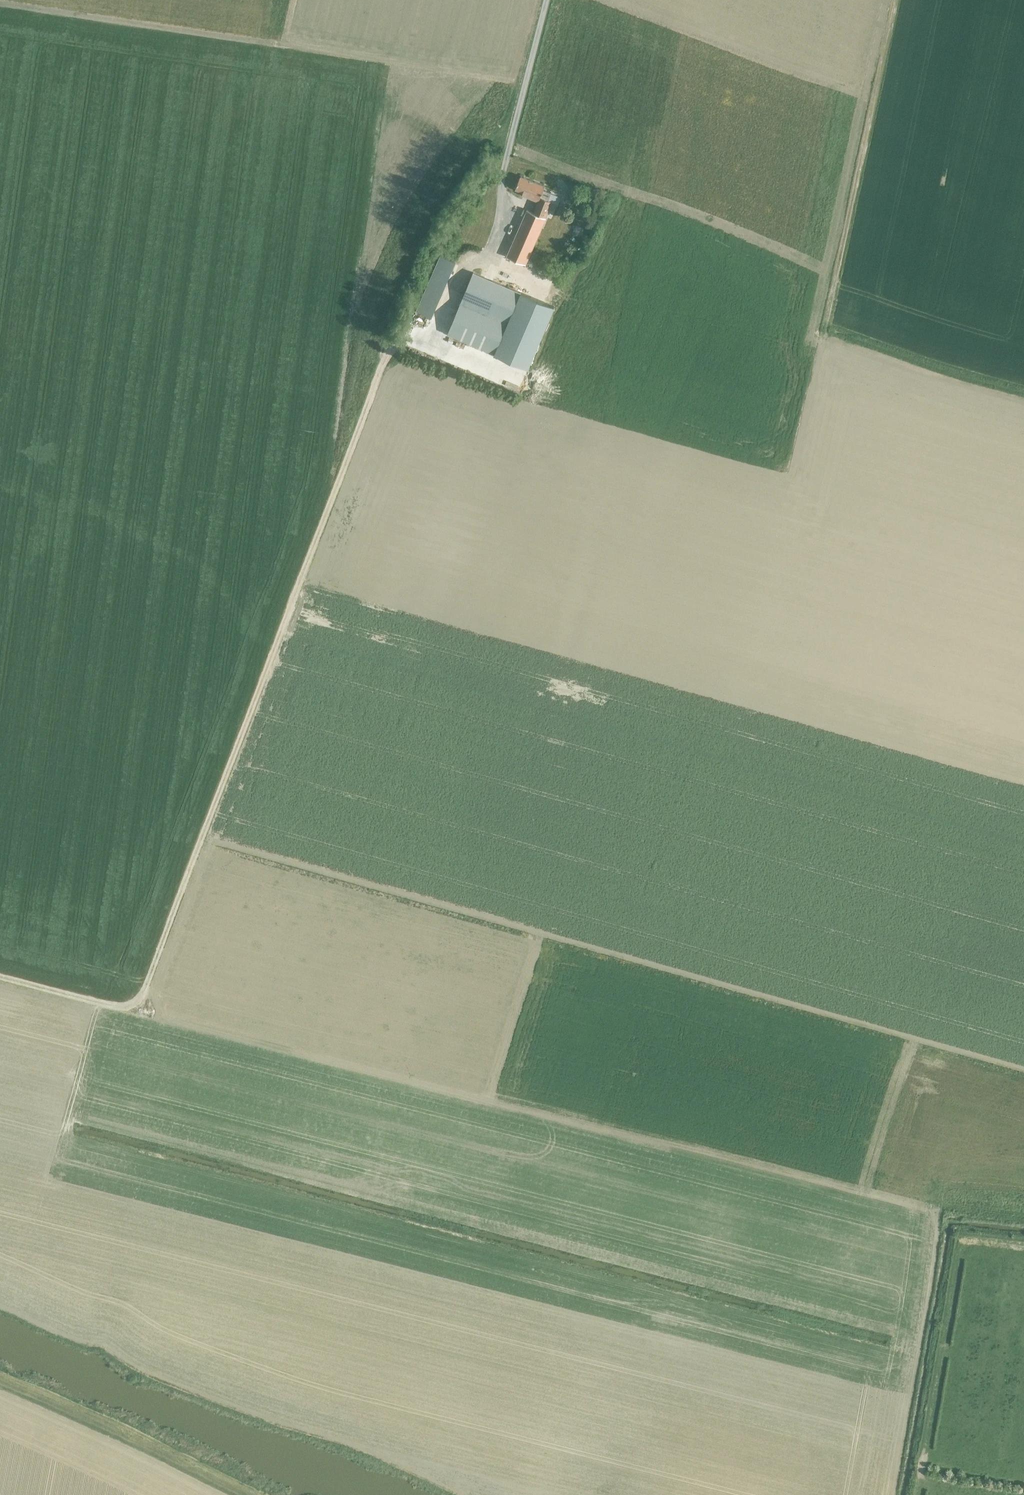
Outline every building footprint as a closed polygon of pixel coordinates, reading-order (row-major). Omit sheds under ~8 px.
[(522,195),(537,201),(533,212),(526,209),(507,255),(541,269),(544,262),(536,259),(538,254),(531,251),(546,217),(545,217),(552,201),(548,199),(551,193),(543,189),(545,185),(521,176),(516,189),(523,192),(522,195)] [(576,225),(573,230),(575,231),(575,233),(575,235),(578,236),(579,234),(580,235),(581,233),(582,234),(584,228),(576,225)] [(451,271),(455,262),(441,256),(437,265),(451,271)] [(528,366),(553,305),(473,272),(447,333),(528,366)] [(431,318),(435,309),(421,302),(417,312),(431,318)]
